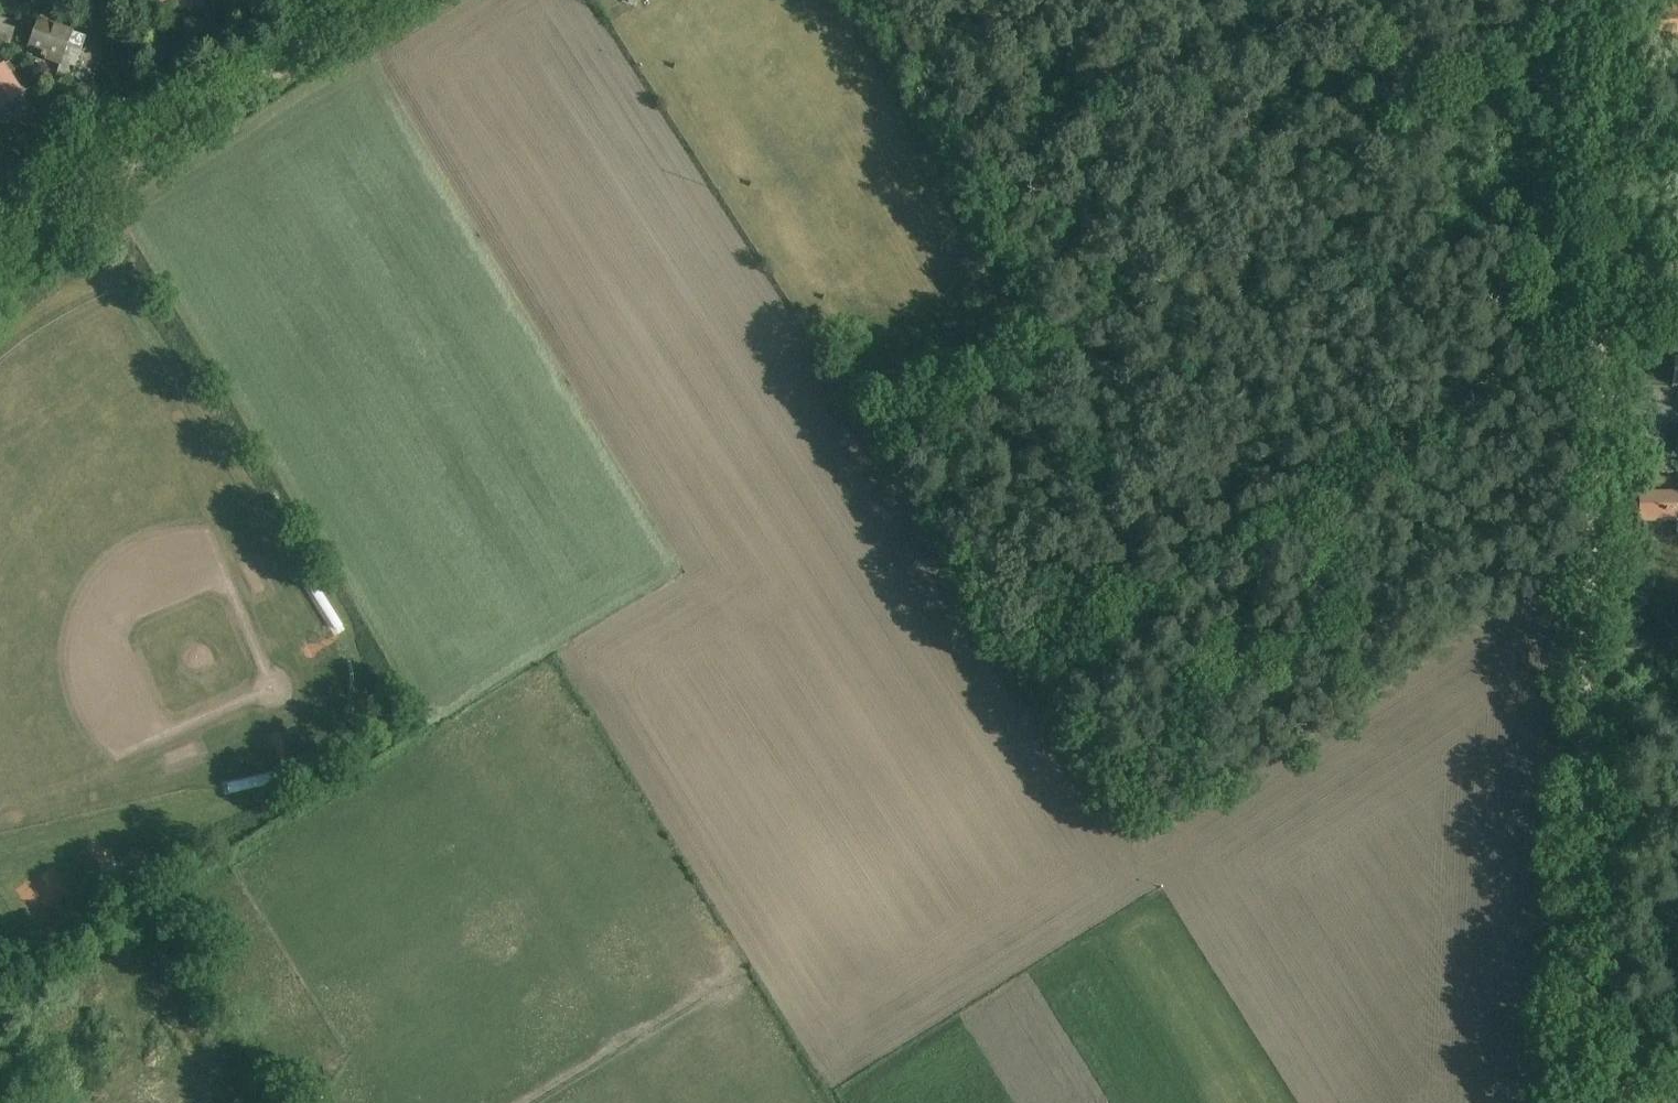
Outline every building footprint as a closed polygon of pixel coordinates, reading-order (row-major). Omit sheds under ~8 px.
[(633,9),(646,0),(628,0),(633,9)] [(83,49),(68,44),(73,33),(40,20),(29,50),(43,55),(42,58),(61,65),(62,62),(76,67),(83,49)] [(10,22),(0,22),(0,39),(11,39),(10,22)] [(22,97),(24,96),(4,66),(0,69),(0,122),(3,127),(31,110),(22,97)] [(144,116),(151,100),(137,94),(130,110),(144,116)] [(77,114),(70,128),(80,133),(87,119),(77,114)] [(1663,495),(1641,495),(1640,522),(1677,522),(1677,495),(1663,495)]
